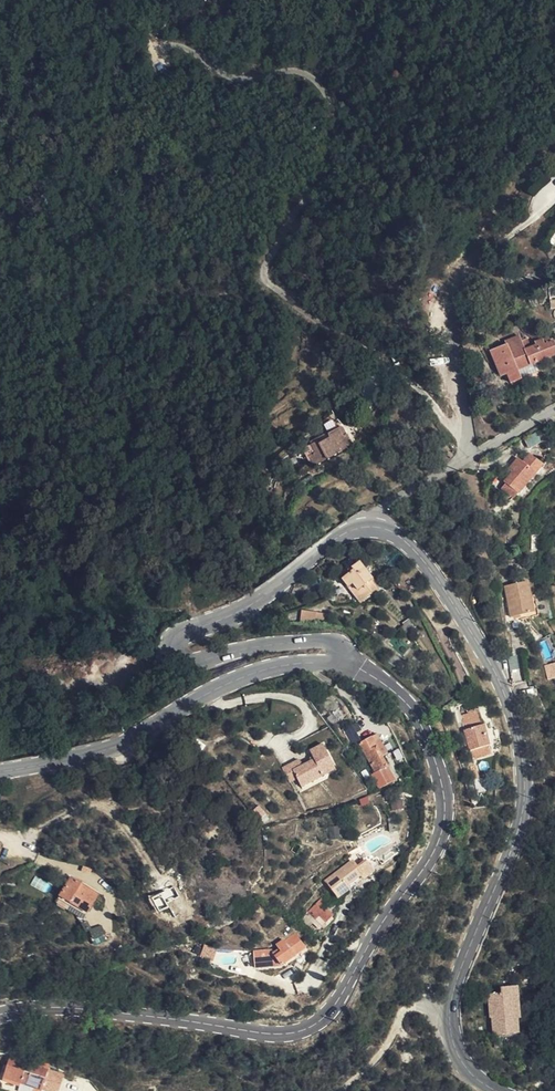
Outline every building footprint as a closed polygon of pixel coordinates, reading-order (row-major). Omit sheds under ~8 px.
[(501,363),(506,375),(510,384),(520,380),(517,371),(554,356),(554,352),(551,343),(543,346),(541,341),(532,344),(533,347),(522,352),(522,349),(518,337),(504,343),(505,346),(488,353),(494,366),(501,363)] [(543,346),(551,343),(549,338),(541,341),(543,346)] [(506,375),(501,363),(494,366),(499,378),(506,375)] [(333,418),(322,424),(323,426),(306,436),(310,445),(305,448),(311,457),(348,434),(341,424),(338,426),(333,418)] [(508,481),(527,468),(546,456),(537,442),(528,448),(524,443),(511,451),(514,455),(499,465),(501,469),(508,481)] [(499,484),(508,481),(501,469),(499,484)] [(352,595),(356,592),(369,582),(362,572),(363,570),(352,555),(344,561),(345,563),(334,571),(350,593),(352,595)] [(526,574),(503,578),(509,610),(532,606),(526,574)] [(301,612),(301,620),(323,619),(322,611),(301,612)] [(396,644),(390,651),(399,660),(406,654),(396,644)] [(544,665),(547,680),(554,678),(554,662),(544,665)] [(466,743),(486,736),(481,721),(473,724),(472,720),(476,718),(471,704),(455,709),(466,743)] [(343,732),(353,725),(348,717),(338,724),(343,732)] [(374,779),(390,770),(376,747),(381,744),(371,727),(354,737),(370,765),(367,767),(374,779)] [(487,741),(486,736),(466,743),(468,748),(487,741)] [(307,754),(298,759),(294,761),(291,754),(274,763),(281,777),(289,774),(290,776),(308,766),(312,764),(315,770),(328,762),(316,739),(303,746),(307,754)] [(293,782),(314,770),(315,770),(312,764),(308,766),(290,776),(293,782)] [(250,812),(253,808),(247,803),(244,807),(250,812)] [(333,893),(360,873),(347,855),(320,875),(333,893)] [(82,908),(93,889),(66,874),(56,892),(82,908)] [(157,889),(148,894),(154,909),(164,904),(157,889)] [(318,899),(307,912),(323,926),(334,913),(318,899)] [(254,965),(277,963),(271,953),(284,943),(291,952),(302,944),(291,928),(280,936),(279,935),(272,940),(275,945),(269,949),(268,946),(251,949),(254,965)] [(205,943),(194,939),(190,949),(201,954),(205,943)] [(271,953),(277,963),(291,952),(284,943),(271,953)] [(503,982),(488,983),(488,988),(476,989),(477,1013),(480,1013),(481,1031),(504,1029),(503,1013),(505,1013),(503,982)] [(34,1075),(39,1065),(4,1045),(0,1052),(0,1056),(34,1075)] [(25,1090),(34,1075),(0,1056),(0,1079),(10,1085),(21,1090),(25,1090)] [(10,1085),(0,1079),(0,1090),(21,1090),(10,1085)]
